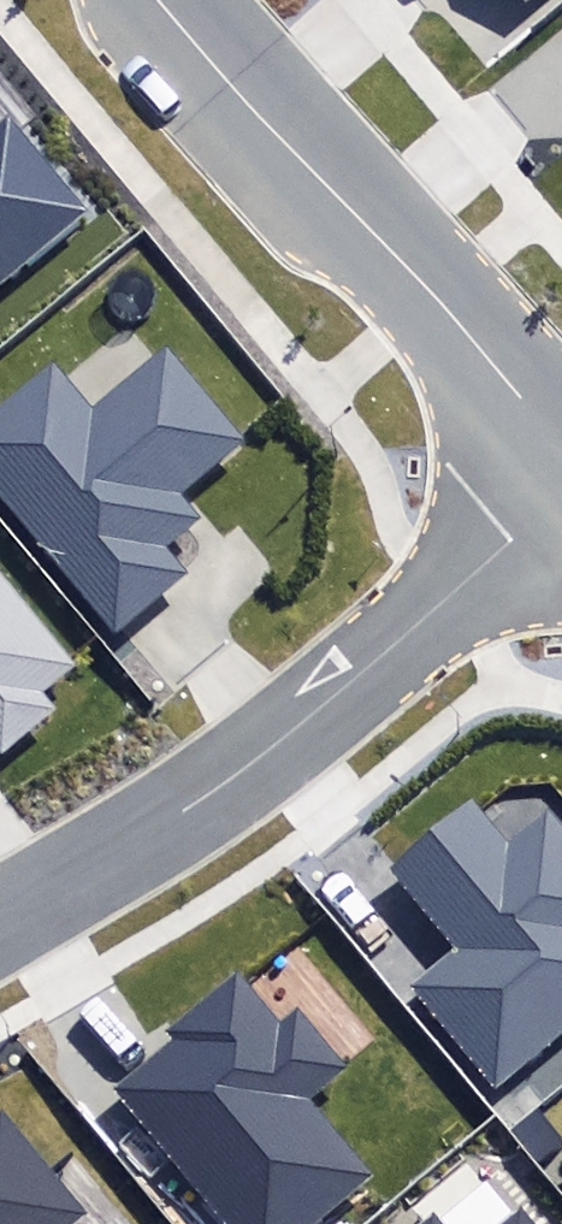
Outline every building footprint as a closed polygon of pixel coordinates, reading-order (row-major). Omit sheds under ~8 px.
[(93,209),(12,112),(0,122),(0,288),(93,209)] [(0,408),(0,498),(113,635),(188,573),(167,547),(202,518),(180,491),(240,441),(165,350),(90,411),(52,365),(0,408)] [(0,582),(0,751),(3,755),(59,706),(44,689),(72,664),(0,582)] [(496,1090),(561,1036),(561,828),(547,810),(508,843),(472,800),(392,866),(459,948),(411,988),(496,1090)] [(219,1223),(320,1223),(379,1178),(315,1097),(347,1072),(298,1009),(278,1024),(239,974),(171,1027),(180,1037),(113,1090),(219,1223)] [(561,1144),(561,1140),(536,1108),(509,1130),(538,1164),(561,1144)] [(85,1214),(4,1112),(0,1116),(0,1223),(73,1223),(85,1214)] [(522,1212),(508,1223),(531,1223),(522,1212)]
